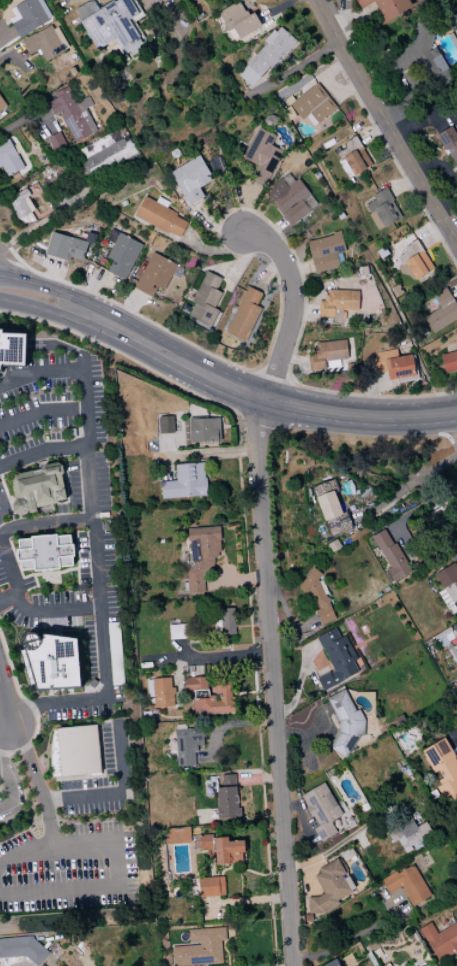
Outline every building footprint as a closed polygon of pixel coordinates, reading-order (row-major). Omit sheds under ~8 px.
[(51,21),(41,0),(25,0),(9,7),(13,17),(9,19),(16,36),(51,21)] [(116,40),(124,57),(144,47),(132,21),(142,16),(134,0),(116,0),(97,9),(92,0),(91,0),(74,8),(94,50),(116,40)] [(373,2),(383,21),(411,8),(407,0),(355,0),(359,9),(373,2)] [(232,28),(237,38),(261,26),(253,12),(246,16),(238,1),(216,13),(226,31),(232,28)] [(409,45),(386,58),(396,77),(411,69),(421,71),(426,80),(430,81),(435,89),(452,80),(435,50),(429,48),(433,30),(430,25),(415,22),(409,45)] [(67,48),(53,23),(20,41),(28,55),(38,49),(44,61),(67,48)] [(236,74),(252,89),(295,41),(278,26),(236,74)] [(336,109),(317,83),(282,109),(286,114),(291,110),(299,121),(304,118),(312,127),(336,109)] [(96,132),(85,108),(91,105),(87,97),(72,103),(64,87),(53,93),(56,99),(47,103),(53,116),(59,113),(72,143),(96,132)] [(456,173),(456,139),(450,126),(437,133),(456,173)] [(266,184),(280,150),(269,146),(274,135),(255,128),(243,159),(256,165),(251,178),(266,184)] [(72,151),(86,180),(137,156),(127,135),(120,139),(116,130),(72,151)] [(55,156),(67,150),(59,132),(46,138),(55,156)] [(341,144),(344,150),(335,155),(347,178),(370,166),(355,136),(341,144)] [(6,177),(22,168),(8,139),(0,143),(0,167),(1,166),(6,177)] [(198,188),(212,180),(198,156),(169,172),(188,207),(203,198),(198,188)] [(289,226),(317,205),(296,178),(293,181),(287,174),(263,193),(289,226)] [(400,219),(386,188),(370,195),(373,201),(364,205),(376,230),(400,219)] [(35,220),(26,191),(9,196),(19,225),(35,220)] [(187,217),(141,199),(133,219),(180,237),(187,217)] [(106,272),(125,280),(140,242),(109,230),(105,239),(112,242),(105,258),(111,260),(106,272)] [(345,251),(340,232),(305,241),(313,273),(338,267),(335,254),(345,251)] [(44,255),(68,261),(69,258),(81,261),(85,241),(95,244),(97,235),(85,233),(84,240),(49,233),(44,255)] [(432,271),(417,240),(398,249),(414,280),(432,271)] [(176,264),(150,252),(133,288),(151,297),(155,287),(163,291),(176,264)] [(185,316),(211,327),(217,310),(214,309),(221,293),(215,290),(221,278),(204,271),(185,316)] [(261,293),(246,287),(225,333),(244,342),(259,308),(255,306),(261,293)] [(439,308),(422,317),(431,333),(456,319),(456,308),(446,287),(431,295),(439,308)] [(334,310),(357,311),(357,291),(324,290),(324,301),(318,300),(317,317),(333,318),(334,310)] [(0,334),(0,326),(0,365),(1,365),(1,363),(23,364),(24,334),(0,334)] [(312,342),(313,356),(307,356),(308,370),(339,368),(338,360),(346,359),(345,340),(312,342)] [(412,355),(395,357),(394,349),(371,353),(374,373),(386,371),(387,380),(415,376),(412,355)] [(456,371),(456,351),(440,355),(444,374),(456,371)] [(173,433),(172,416),(157,417),(158,434),(173,433)] [(219,441),(219,418),(188,419),(189,442),(219,441)] [(160,498),(206,496),(204,463),(173,464),(174,481),(159,481),(160,498)] [(9,475),(14,515),(36,513),(35,506),(65,502),(60,464),(42,467),(43,475),(29,477),(29,473),(9,475)] [(429,512),(437,529),(448,523),(441,507),(429,512)] [(186,528),(189,593),(203,592),(203,575),(218,574),(216,527),(186,528)] [(387,569),(382,571),(388,583),(408,574),(387,528),(372,535),(387,569)] [(444,538),(452,550),(456,547),(456,530),(444,538)] [(72,567),(70,535),(16,537),(18,570),(72,567)] [(453,563),(433,574),(450,604),(454,601),(456,606),(456,569),(453,563)] [(335,619),(318,577),(316,572),(296,580),(301,595),(308,593),(320,625),(335,619)] [(233,608),(219,609),(219,622),(215,623),(215,634),(234,634),(233,608)] [(316,636),(332,671),(315,678),(321,691),(358,674),(352,662),(356,660),(345,635),(339,638),(334,628),(316,636)] [(76,636),(42,637),(42,635),(28,635),(30,688),(45,688),(45,690),(78,689),(76,636)] [(182,679),(184,693),(190,693),(193,716),(233,711),(229,679),(213,680),(214,695),(207,695),(205,676),(182,679)] [(153,708),(172,707),(171,678),(146,679),(146,697),(152,697),(153,708)] [(354,711),(344,689),(325,698),(341,733),(329,739),(335,753),(369,737),(356,710),(354,711)] [(202,745),(201,728),(185,729),(185,725),(173,725),(175,766),(195,766),(194,745),(202,745)] [(56,728),(58,776),(99,774),(96,726),(56,728)] [(432,774),(437,771),(443,781),(435,785),(442,798),(456,790),(456,763),(444,738),(420,751),(432,774)] [(235,774),(220,775),(221,787),(215,788),(216,819),(237,818),(235,774)] [(336,833),(330,821),(341,816),(324,782),(299,795),(315,827),(313,828),(319,842),(336,833)] [(414,827),(410,817),(384,827),(391,843),(397,840),(403,853),(420,845),(417,838),(429,833),(425,822),(414,827)] [(189,828),(162,829),(162,844),(189,843),(189,828)] [(214,865),(228,864),(228,854),(244,853),(243,840),(227,841),(227,837),(210,838),(210,835),(197,835),(198,848),(208,848),(208,856),(214,855),(214,865)] [(304,901),(312,918),(339,905),(336,899),(353,891),(338,859),(311,872),(321,893),(304,901)] [(411,907),(430,897),(412,863),(380,880),(387,894),(400,887),(411,907)] [(197,878),(198,897),(223,896),(223,877),(197,878)] [(429,922),(418,929),(435,960),(456,949),(456,921),(435,933),(429,922)] [(171,965),(172,965),(221,964),(220,941),(225,941),(224,928),(187,930),(188,945),(170,946),(171,965)] [(0,939),(0,961),(45,956),(44,944),(34,945),(33,935),(0,939)]
